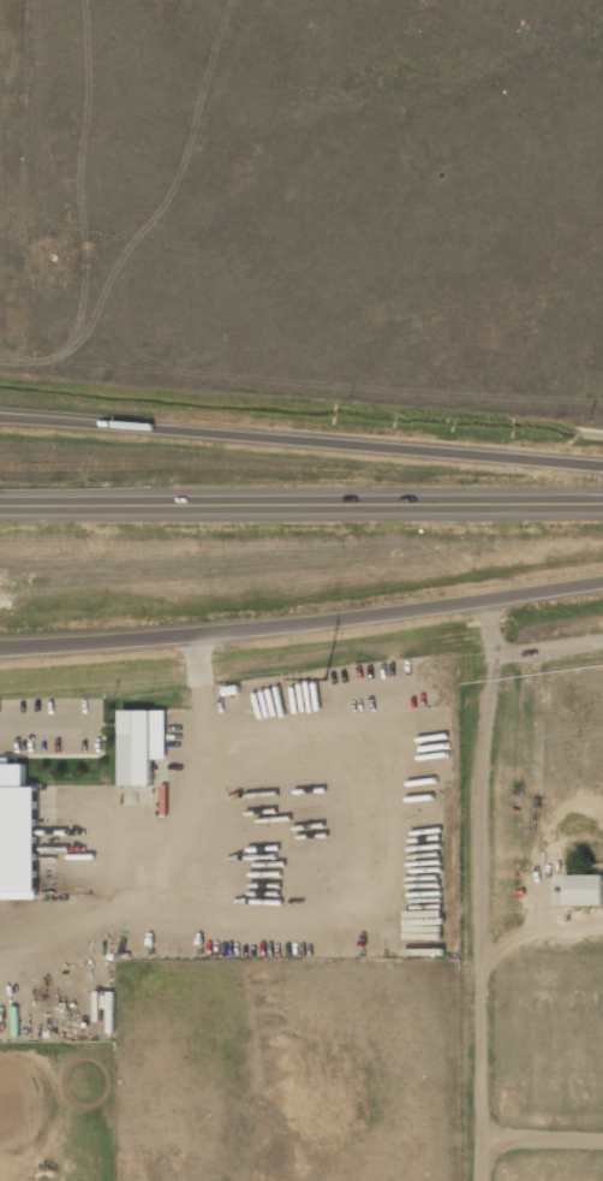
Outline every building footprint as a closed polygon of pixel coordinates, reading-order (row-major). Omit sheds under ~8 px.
[(123,713),(124,793),(155,793),(154,764),(168,764),(167,713),(123,713)] [(41,903),(41,795),(30,795),(30,770),(0,770),(0,903),(41,903)] [(566,876),(566,907),(602,906),(602,876),(566,876)]
